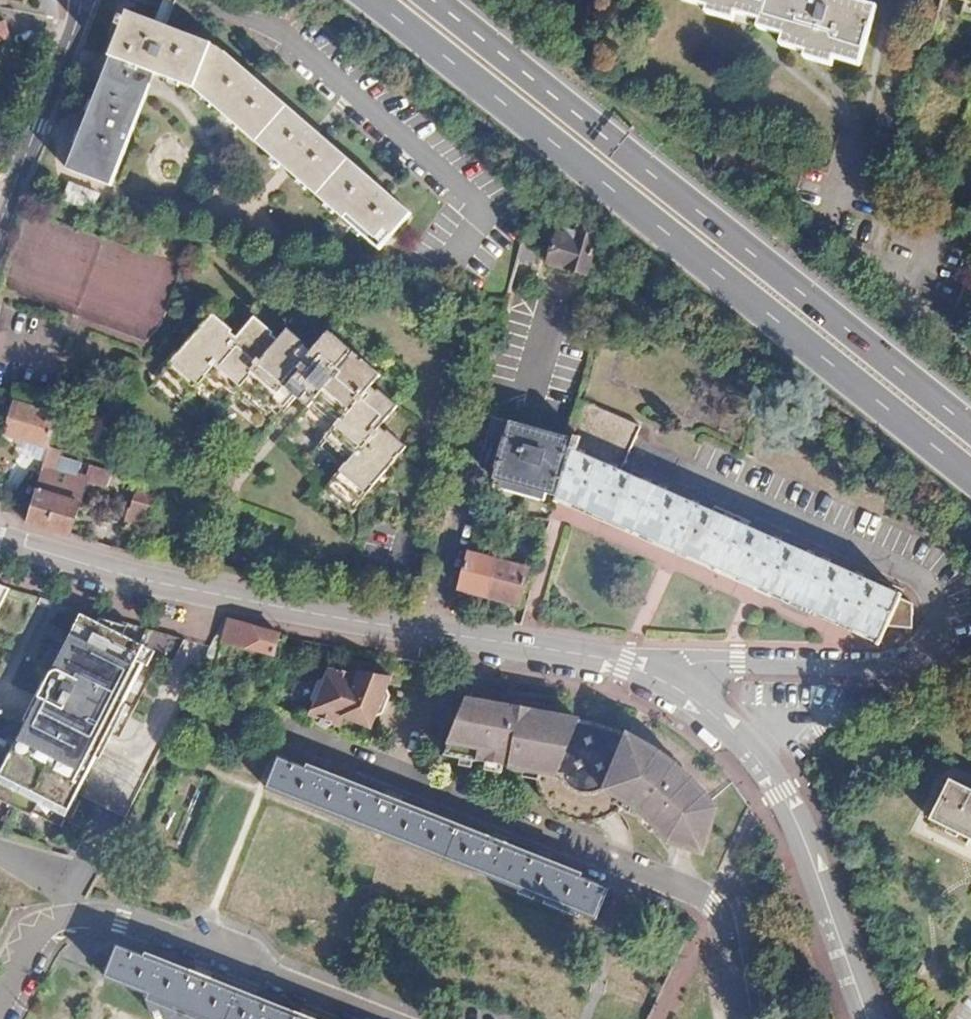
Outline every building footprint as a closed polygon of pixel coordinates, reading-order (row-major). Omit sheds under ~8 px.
[(706,7),(705,12),(731,20),(734,13),(760,20),(758,27),(785,35),(782,44),(809,52),(808,57),(833,65),(835,58),(862,65),(878,7),(855,0),(684,0),(706,7)] [(960,15),(970,19),(970,0),(965,0),(960,15)] [(156,72),(191,86),(382,249),(412,213),(381,187),(224,51),(217,46),(210,43),(165,27),(156,24),(127,14),(125,19),(119,17),(116,26),(122,27),(69,168),(114,184),(156,72)] [(13,38),(7,22),(0,25),(0,43),(13,38)] [(101,197),(72,186),(66,201),(95,212),(101,197)] [(580,233),(562,227),(553,258),(591,270),(601,236),(581,230),(580,233)] [(233,330),(214,314),(163,373),(188,395),(204,376),(230,399),(238,389),(275,421),(297,395),(310,406),(306,411),(330,432),(320,444),(345,466),(329,484),(356,507),(408,448),(389,431),(386,434),(381,429),(399,408),(380,391),(377,394),(371,388),(383,376),(332,332),(312,354),(306,349),(308,346),(289,330),(279,341),(273,336),(275,333),(256,317),(238,338),(231,333),(233,330)] [(8,433),(46,445),(50,446),(52,444),(61,413),(59,413),(18,400),(8,433)] [(557,499),(555,505),(749,588),(880,645),(887,628),(910,631),(913,604),(900,598),(902,594),(621,472),(640,427),(584,402),(577,429),(574,441),(557,499)] [(509,429),(534,437),(519,488),(557,499),(574,441),(511,423),(509,429)] [(534,437),(509,429),(495,481),(519,488),(534,437)] [(44,468),(29,521),(72,534),(89,479),(111,486),(115,470),(62,454),(64,448),(52,444),(50,446),(44,468)] [(50,446),(46,445),(35,465),(44,468),(50,446)] [(136,494),(129,519),(149,524),(160,489),(140,483),(136,494)] [(499,561),(469,553),(459,587),(489,596),(499,561)] [(529,570),(499,561),(489,596),(518,605),(529,570)] [(13,615),(6,611),(13,590),(0,585),(0,641),(13,615)] [(24,594),(13,590),(6,611),(13,615),(24,594)] [(65,830),(71,819),(73,815),(80,801),(82,797),(124,713),(148,665),(142,662),(150,648),(127,636),(133,625),(107,614),(102,623),(83,614),(49,684),(49,685),(54,687),(47,702),(53,705),(49,714),(43,711),(30,722),(30,723),(4,778),(0,776),(0,805),(2,806),(3,803),(36,819),(37,816),(65,830)] [(281,636),(229,621),(209,662),(221,665),(225,646),(274,659),(281,636)] [(403,685),(341,674),(323,722),(353,734),(357,724),(385,735),(402,687),(403,685)] [(30,723),(30,722),(43,711),(49,714),(53,705),(47,702),(54,687),(49,685),(49,684),(45,682),(26,721),(30,723)] [(460,699),(441,756),(535,777),(538,791),(543,800),(548,806),(555,812),(562,817),(573,820),(583,822),(592,822),(598,821),(606,818),(614,814),(623,806),(637,816),(650,828),(666,845),(677,837),(694,842),(701,819),(714,810),(689,783),(675,771),(656,756),(639,744),(621,736),(620,738),(568,725),(569,723),(460,699)] [(124,713),(82,797),(130,821),(172,737),(124,713)] [(283,760),(271,791),(599,922),(612,891),(283,760)] [(932,820),(970,839),(970,790),(951,780),(932,820)] [(73,815),(71,819),(76,821),(85,804),(80,801),(73,815)] [(273,1008),(122,949),(110,980),(151,996),(158,1012),(167,1009),(171,1018),(300,1018),(273,1008)] [(158,1012),(161,1018),(168,1018),(171,1018),(167,1009),(158,1012)]
